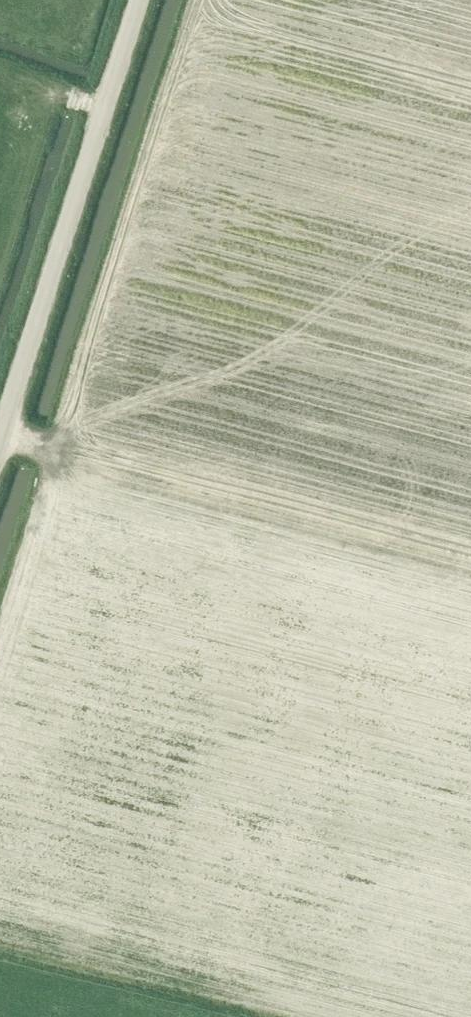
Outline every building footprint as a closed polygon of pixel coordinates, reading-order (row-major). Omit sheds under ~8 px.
[(401,595),(390,592),(386,604),(397,607),(401,595)] [(382,624),(375,647),(400,655),(407,632),(382,624)] [(164,629),(146,644),(162,664),(180,649),(164,629)] [(286,636),(279,660),(301,667),(309,643),(286,636)] [(309,643),(301,667),(324,674),(332,650),(309,643)] [(146,644),(127,659),(144,679),(162,664),(146,644)] [(332,650),(324,674),(347,682),(355,657),(332,650)] [(373,655),(366,677),(390,685),(397,663),(373,655)] [(112,672),(93,687),(109,707),(128,692),(112,672)] [(93,687),(75,702),(91,722),(109,707),(93,687)] [(182,688),(174,712),(208,723),(216,699),(182,688)] [(232,703),(224,728),(258,739),(265,714),(232,703)] [(346,739),(339,761),(364,769),(371,746),(346,739)] [(61,743),(53,767),(75,774),(82,750),(61,743)] [(82,750),(75,774),(97,781),(105,757),(82,750)] [(105,757),(97,781),(121,789),(129,764),(105,757)] [(339,761),(332,784),(357,792),(364,769),(339,761)] [(148,770),(140,795),(163,802),(171,777),(148,770)] [(171,777),(163,802),(186,809),(194,784),(171,777)] [(194,784),(186,809),(209,816),(217,792),(194,784)] [(332,784),(325,807),(349,815),(357,792),(332,784)] [(236,797),(228,822),(251,829),(259,804),(236,797)] [(259,804),(251,829),(274,836),(281,812),(259,804)] [(281,812),(274,836),(296,843),(304,819),(281,812)]
